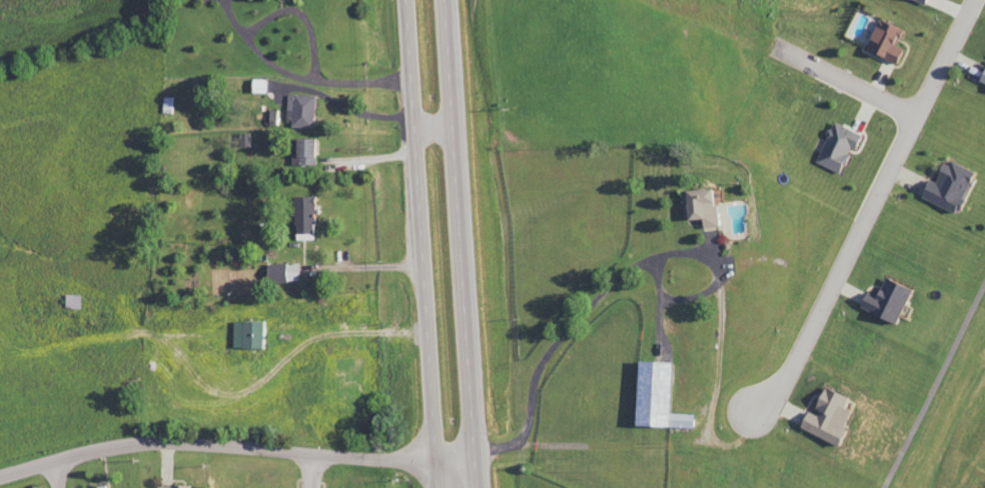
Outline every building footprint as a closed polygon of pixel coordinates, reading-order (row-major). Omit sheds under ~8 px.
[(897,65),(904,50),(895,46),(901,31),(876,20),(863,51),(897,65)] [(984,66),(977,85),(984,87),(984,66)] [(315,129),(316,96),(288,95),(288,119),(292,119),(292,128),(315,129)] [(815,163),(840,174),(858,133),(833,122),(815,163)] [(292,164),(315,165),(317,140),(293,139),(292,164)] [(919,196),(954,213),(973,174),(944,160),(933,182),(928,179),(919,196)] [(701,220),(702,229),(719,227),(715,190),(682,193),(684,221),(701,220)] [(295,241),(315,240),(314,197),(293,198),(295,241)] [(299,264),(266,265),(267,284),(300,283),(299,264)] [(909,290),(883,280),(877,296),(864,292),(857,310),(896,325),(909,290)] [(87,295),(69,295),(69,308),(87,308),(87,295)] [(261,322),(233,321),(232,349),(261,349),(261,322)] [(667,363),(634,362),(632,427),(666,428),(667,363)] [(798,427),(833,447),(843,430),(839,428),(848,413),(841,408),(845,400),(823,388),(810,410),(808,409),(798,427)] [(666,428),(692,429),(692,415),(667,414),(666,428)]
